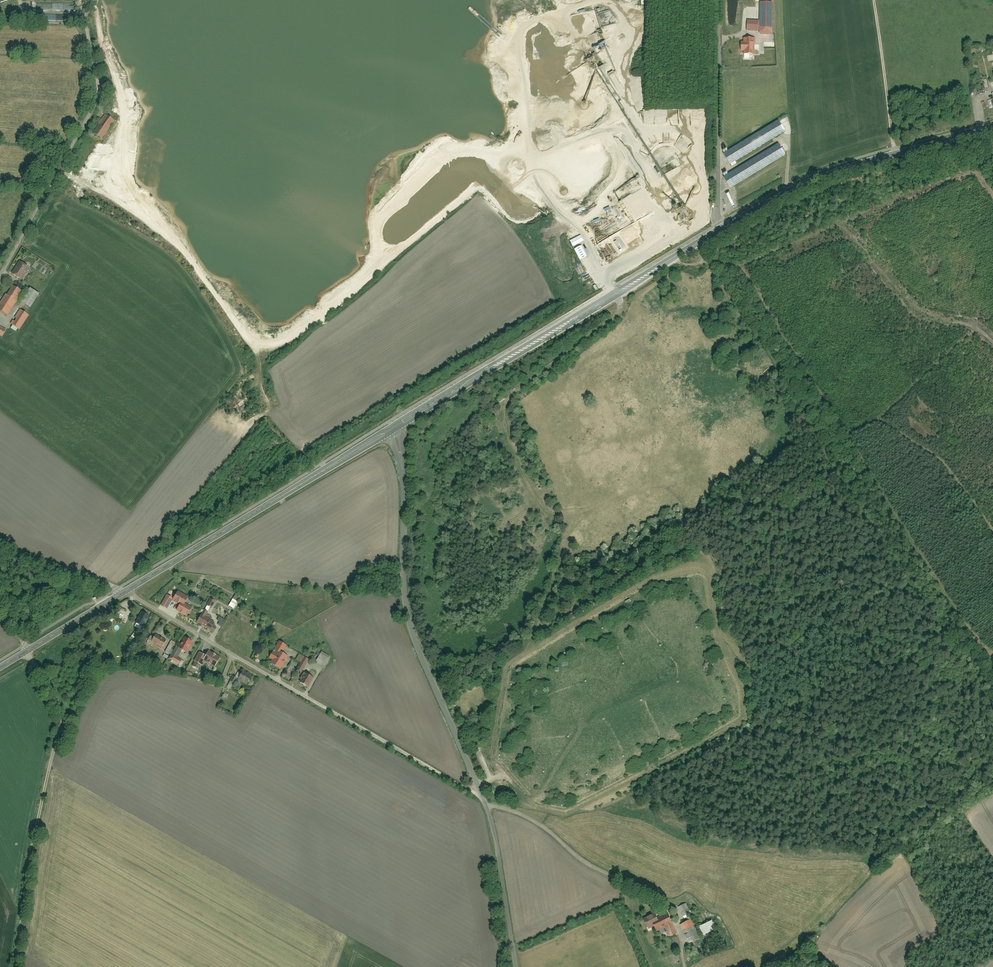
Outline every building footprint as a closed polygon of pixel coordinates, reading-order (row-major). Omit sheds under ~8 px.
[(773,3),(760,3),(759,35),(773,35),(773,3)] [(758,21),(747,21),(747,31),(758,31),(758,21)] [(755,39),(741,39),(742,58),(755,57),(755,39)] [(118,112),(124,116),(133,104),(127,99),(118,112)] [(92,135),(101,141),(113,121),(104,115),(92,135)] [(723,154),(730,166),(787,132),(780,120),(723,154)] [(724,179),(730,189),(784,155),(778,145),(724,179)] [(18,263),(11,275),(21,281),(28,268),(18,263)] [(7,317),(21,292),(10,286),(0,303),(0,313),(7,317)] [(28,289),(20,304),(29,309),(37,294),(28,289)] [(19,311),(11,325),(19,330),(27,316),(19,311)] [(241,595),(236,592),(233,599),(238,601),(241,595)] [(339,596),(342,601),(348,597),(346,592),(339,596)] [(173,594),(171,598),(165,595),(159,606),(167,610),(171,602),(178,605),(175,611),(187,616),(190,610),(182,606),(185,600),(173,594)] [(217,617),(214,622),(206,618),(214,602),(208,599),(201,615),(199,615),(195,623),(212,631),(216,624),(222,627),(225,621),(217,617)] [(232,600),(228,607),(233,609),(237,603),(232,600)] [(141,613),(135,624),(143,628),(149,617),(141,613)] [(161,648),(166,640),(154,634),(150,641),(161,648)] [(178,648),(186,653),(192,642),(184,638),(178,648)] [(278,642),(273,651),(277,653),(275,656),(270,654),(267,659),(272,661),(270,664),(280,670),(288,657),(282,654),(286,647),(278,642)] [(201,652),(200,655),(197,654),(191,666),(198,670),(203,663),(213,668),(217,660),(211,657),(212,654),(208,653),(207,655),(201,652)] [(320,654),(314,664),(323,669),(329,659),(320,654)] [(172,656),(170,660),(179,665),(182,661),(172,656)] [(303,658),(296,671),(302,674),(309,662),(303,658)] [(242,672),(237,680),(247,686),(252,677),(242,672)] [(305,673),(300,681),(309,687),(314,679),(305,673)] [(678,907),(683,917),(691,913),(686,903),(678,907)] [(666,932),(664,928),(665,928),(670,938),(679,933),(668,912),(656,918),(654,914),(643,919),(649,930),(655,926),(658,931),(660,930),(662,934),(666,932)] [(691,920),(681,925),(690,943),(700,938),(691,920)] [(700,927),(703,935),(715,930),(712,922),(700,927)]
